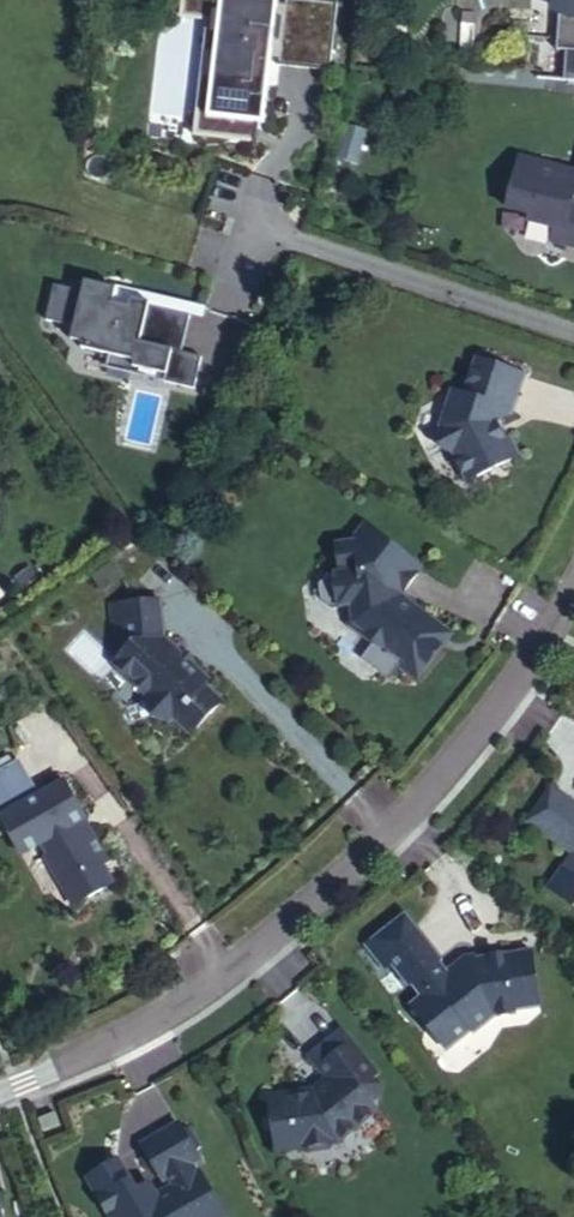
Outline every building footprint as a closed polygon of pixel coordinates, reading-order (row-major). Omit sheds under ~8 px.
[(271,0),(213,0),(204,121),(261,125),(271,0)] [(556,50),(573,52),(573,0),(560,0),(556,50)] [(339,153),(359,156),(364,123),(344,119),(339,153)] [(516,211),(539,214),(538,222),(562,225),(564,229),(563,240),(573,241),(573,168),(524,160),(516,211)] [(192,370),(208,301),(82,272),(79,284),(53,278),(44,314),(75,321),(70,342),(192,370)] [(449,390),(437,426),(439,432),(436,440),(441,451),(450,453),(465,482),(517,454),(507,435),(503,438),(494,422),(499,408),(509,411),(521,374),(473,358),(461,394),(449,390)] [(350,601),(357,613),(371,617),(366,636),(389,655),(377,669),(404,691),(414,679),(432,693),(452,668),(452,667),(452,666),(453,666),(453,665),(453,664),(453,663),(453,662),(453,661),(453,660),(453,658),(452,658),(452,657),(452,656),(451,656),(451,654),(450,654),(449,654),(449,653),(436,642),(445,630),(431,619),(454,591),(398,546),(388,557),(387,563),(375,568),(382,580),(380,585),(366,582),(354,588),(350,601)] [(204,685),(208,681),(163,639),(159,600),(108,605),(111,634),(125,639),(126,649),(114,662),(149,695),(145,699),(152,717),(169,722),(173,718),(190,734),(221,701),(204,685)] [(436,642),(449,653),(449,654),(450,654),(451,654),(451,656),(452,656),(452,657),(452,658),(453,658),(453,660),(453,661),(453,662),(453,663),(453,664),(453,665),(453,666),(452,666),(452,667),(452,668),(467,649),(445,630),(436,642)] [(11,836),(18,832),(27,847),(40,840),(44,853),(47,852),(62,884),(67,880),(78,900),(110,881),(100,862),(105,859),(88,829),(81,833),(74,821),(81,817),(84,815),(64,779),(33,797),(13,760),(0,768),(0,811),(2,815),(0,815),(11,836)] [(544,792),(525,825),(558,845),(560,841),(573,849),(573,810),(544,792)] [(88,829),(81,817),(74,821),(81,833),(88,829)] [(18,832),(11,836),(20,851),(27,847),(18,832)] [(564,867),(573,874),(573,852),(564,867)] [(402,932),(413,925),(404,914),(394,922),(402,932)] [(413,925),(402,932),(394,922),(365,945),(383,969),(390,964),(408,987),(411,984),(421,996),(410,1005),(427,1026),(434,1021),(453,1044),(471,1030),(473,1033),(494,1017),(515,1014),(515,1010),(539,1006),(532,958),(517,960),(516,953),(474,959),(474,964),(459,966),(448,974),(439,963),(441,960),(413,925)] [(446,1050),(453,1044),(434,1021),(427,1026),(446,1050)] [(329,1142),(333,1138),(369,1111),(370,1102),(368,1099),(356,1084),(371,1072),(372,1071),(338,1028),(308,1052),(326,1075),(319,1080),(321,1082),(304,1096),(298,1088),(264,1093),(270,1137),(293,1134),(295,1147),(299,1146),(304,1150),(325,1148),(329,1142)] [(371,1072),(356,1084),(368,1099),(376,1089),(377,1080),(371,1072)] [(59,1125),(55,1113),(39,1120),(43,1131),(59,1125)] [(194,1174),(192,1175),(187,1166),(195,1162),(191,1155),(196,1149),(185,1131),(178,1131),(174,1125),(138,1146),(159,1182),(165,1179),(170,1187),(140,1205),(133,1203),(110,1215),(111,1216),(218,1216),(194,1174)] [(293,1134),(270,1137),(272,1150),(295,1147),(293,1134)]
